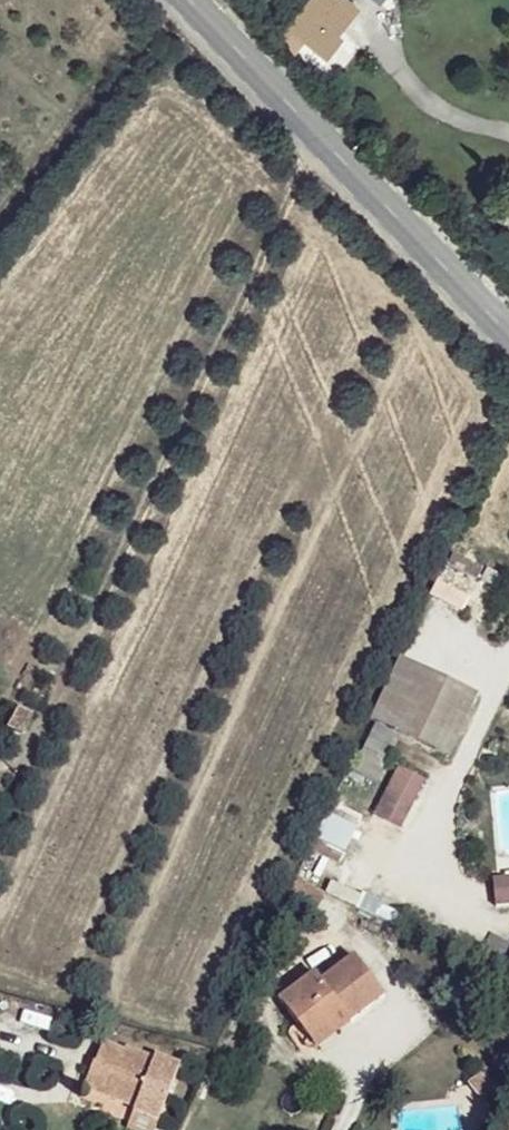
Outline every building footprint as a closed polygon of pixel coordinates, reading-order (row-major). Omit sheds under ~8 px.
[(448,558),(435,604),(465,612),(473,582),(500,590),(505,574),(448,558)] [(485,695),(403,658),(375,718),(453,758),(485,695)] [(32,714),(16,707),(7,725),(24,732),(32,714)] [(405,829),(422,777),(392,767),(374,819),(405,829)] [(492,878),(494,906),(508,906),(508,877),(492,878)] [(278,1001),(306,1038),(342,1013),(349,1024),(384,998),(355,958),(320,983),(315,975),(278,1001)] [(342,1013),(306,1038),(314,1048),(349,1024),(342,1013)] [(91,1088),(127,1102),(141,1065),(105,1051),(91,1088)] [(157,1057),(127,1129),(128,1129),(159,1129),(185,1067),(157,1057)] [(470,1081),(485,1101),(499,1092),(485,1072),(470,1081)]
